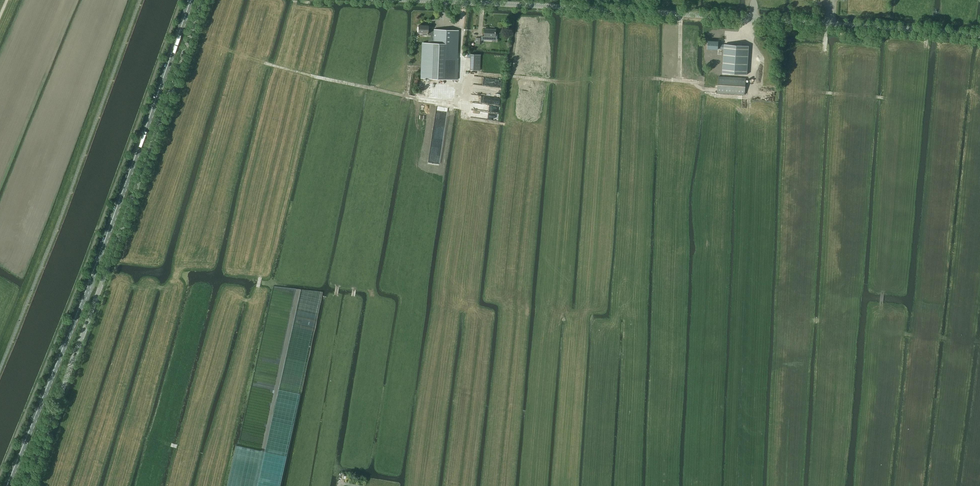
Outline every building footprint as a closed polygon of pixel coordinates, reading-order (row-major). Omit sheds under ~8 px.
[(418,25),(418,33),(423,33),(423,35),(428,35),(430,35),(430,37),(428,41),(428,43),(423,43),(422,67),(422,70),(421,78),(431,78),(436,79),(448,79),(457,80),(458,59),(457,59),(459,30),(434,29),(434,31),(428,31),(428,26),(418,25)] [(484,36),(495,37),(495,29),(484,29),(484,36)] [(718,42),(708,41),(708,49),(718,49),(724,49),(722,73),(747,75),(749,46),(724,44),(718,44),(718,42)] [(470,70),(480,71),(480,55),(470,54),(470,70)] [(718,93),(745,95),(746,78),(719,76),(718,93)]
